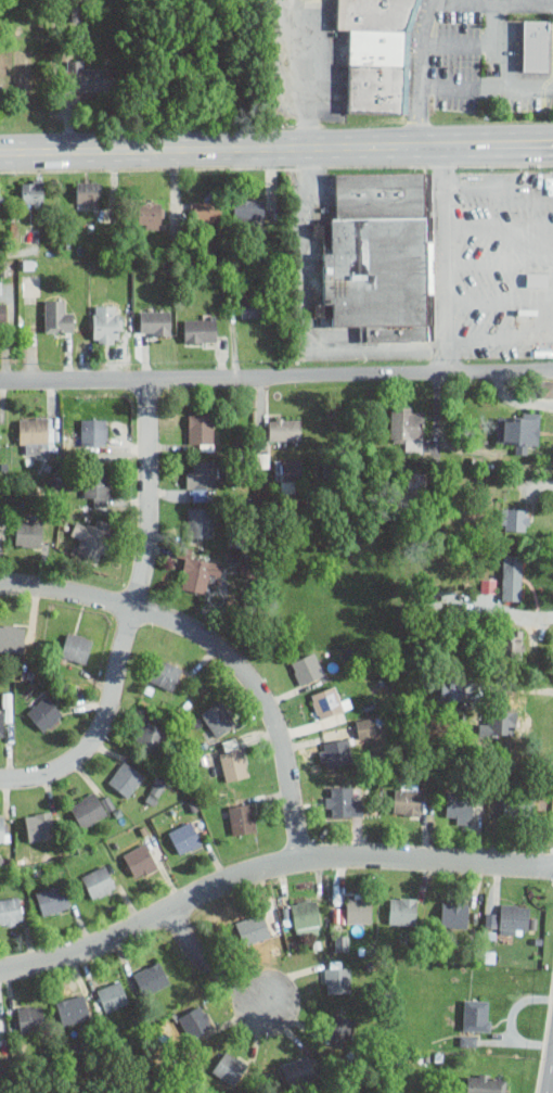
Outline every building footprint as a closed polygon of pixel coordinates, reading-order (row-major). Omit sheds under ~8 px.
[(340,28),(352,28),(350,112),(407,112),(410,30),(421,0),(341,0),(340,28)] [(549,21),(549,69),(526,69),(526,21),(549,21)] [(116,90),(116,69),(88,69),(88,60),(67,60),(67,90),(116,90)] [(429,173),(429,338),(369,338),(369,326),(334,326),(334,306),(325,306),(325,255),(335,254),(335,219),(339,219),(339,174),(429,173)] [(44,206),(44,178),(22,178),(22,206),(44,206)] [(77,180),(77,205),(99,205),(99,180),(77,180)] [(266,220),(266,199),(233,199),(233,220),(266,220)] [(221,201),(193,201),(193,221),(221,221),(221,201)] [(164,202),(138,202),(138,228),(164,228),(164,202)] [(13,300),(13,281),(0,281),(0,300),(13,300)] [(263,296),(241,296),(241,317),(263,317),(263,296)] [(44,332),(74,332),(74,309),(63,309),(63,298),(44,298),(44,332)] [(0,302),(0,323),(8,323),(8,302),(0,302)] [(93,304),(93,342),(114,342),(114,330),(123,330),(123,314),(115,314),(115,304),(93,304)] [(140,334),(170,334),(170,310),(140,310),(140,334)] [(184,342),(217,342),(217,315),(184,315),(184,342)] [(541,380),(541,397),(552,397),(552,380),(541,380)] [(424,452),(424,406),(390,406),(390,441),(402,441),(402,452),(424,452)] [(517,420),(497,420),(497,442),(517,442),(517,454),(527,454),(528,443),(540,443),(540,411),(518,411),(517,420)] [(214,414),(188,414),(188,443),(214,443),(214,414)] [(54,453),(54,417),(18,417),(18,453),(54,453)] [(301,417),(268,417),(268,443),(301,443),(301,417)] [(107,420),(81,420),(81,445),(107,445),(107,420)] [(301,480),(301,458),(280,458),(280,480),(301,480)] [(223,460),(193,460),(193,494),(201,494),(200,487),(223,487),(223,460)] [(93,497),(93,504),(110,504),(110,471),(83,471),(83,497),(93,497)] [(428,471),(402,471),(402,497),(428,497),(428,471)] [(509,506),(509,530),(530,531),(531,507),(509,506)] [(188,537),(213,537),(213,507),(188,507),(188,537)] [(42,520),(15,520),(15,546),(42,546),(42,520)] [(80,541),(75,558),(98,564),(107,530),(76,520),(70,537),(80,541)] [(179,587),(205,594),(208,581),(221,584),(227,564),(187,555),(179,587)] [(502,599),(522,599),(522,557),(502,557),(502,599)] [(499,578),(483,577),(483,591),(498,592),(499,578)] [(25,651),(25,625),(0,625),(0,650),(25,651)] [(60,656),(86,663),(93,638),(68,631),(60,656)] [(520,632),(500,632),(500,656),(520,656),(520,632)] [(325,674),(316,651),(291,662),(300,685),(325,674)] [(146,678),(172,690),(182,670),(156,659),(146,678)] [(311,692),(319,719),(353,709),(350,698),(338,701),(334,686),(311,692)] [(44,732),(63,714),(46,695),(27,712),(44,732)] [(200,713),(218,737),(239,723),(220,698),(200,713)] [(516,711),(487,711),(487,734),(516,734),(516,711)] [(360,737),(379,735),(377,716),(357,719),(360,737)] [(132,742),(157,753),(168,730),(143,719),(132,742)] [(326,749),(321,750),(322,765),(353,762),(351,739),(326,741),(326,749)] [(219,752),(227,781),(249,776),(243,747),(219,752)] [(107,781),(127,797),(144,776),(125,760),(107,781)] [(169,778),(159,774),(148,800),(158,804),(169,778)] [(420,815),(422,784),(395,783),(394,814),(420,815)] [(447,814),(455,814),(455,824),(473,824),(473,791),(447,791),(447,814)] [(97,799),(92,793),(69,808),(82,828),(115,808),(106,792),(97,799)] [(362,816),(362,792),(330,792),(330,816),(362,816)] [(533,797),(503,797),(503,816),(533,816),(533,797)] [(228,806),(233,835),(258,829),(253,801),(228,806)] [(27,840),(54,839),(53,812),(26,813),(27,840)] [(10,841),(10,816),(0,816),(0,841),(10,841)] [(168,831),(179,854),(202,843),(191,821),(168,831)] [(123,854),(134,876),(157,864),(144,842),(123,854)] [(117,888),(105,864),(81,875),(92,900),(117,888)] [(43,915),(70,906),(63,882),(36,891),(43,915)] [(26,922),(21,895),(0,899),(0,926),(26,922)] [(371,895),(344,895),(344,918),(371,918),(371,895)] [(388,923),(416,925),(417,898),(389,897),(388,923)] [(322,931),(317,898),(291,902),(296,937),(322,931)] [(467,902),(441,902),(441,927),(467,927),(467,902)] [(499,933),(529,932),(528,903),(499,903),(499,933)] [(272,933),(262,911),(234,924),(244,946),(272,933)] [(501,912),(487,912),(486,927),(500,927),(501,912)] [(132,974),(143,996),(171,983),(159,961),(132,974)] [(351,992),(351,965),(325,965),(325,992),(351,992)] [(130,1002),(119,978),(95,989),(105,1014),(130,1002)] [(55,1001),(62,1025),(91,1018),(85,993),(55,1001)] [(464,1031),(491,1031),(491,999),(464,999),(464,1031)] [(178,1016),(190,1039),(215,1025),(203,1002),(178,1016)] [(16,1006),(20,1031),(43,1028),(41,1004),(16,1006)] [(348,1045),(358,1024),(332,1011),(322,1032),(348,1045)] [(249,1064),(227,1047),(211,1071),(235,1086),(249,1064)] [(280,1066),(291,1090),(323,1075),(311,1051),(280,1066)] [(466,1072),(464,1092),(505,1092),(506,1076),(466,1072)]
